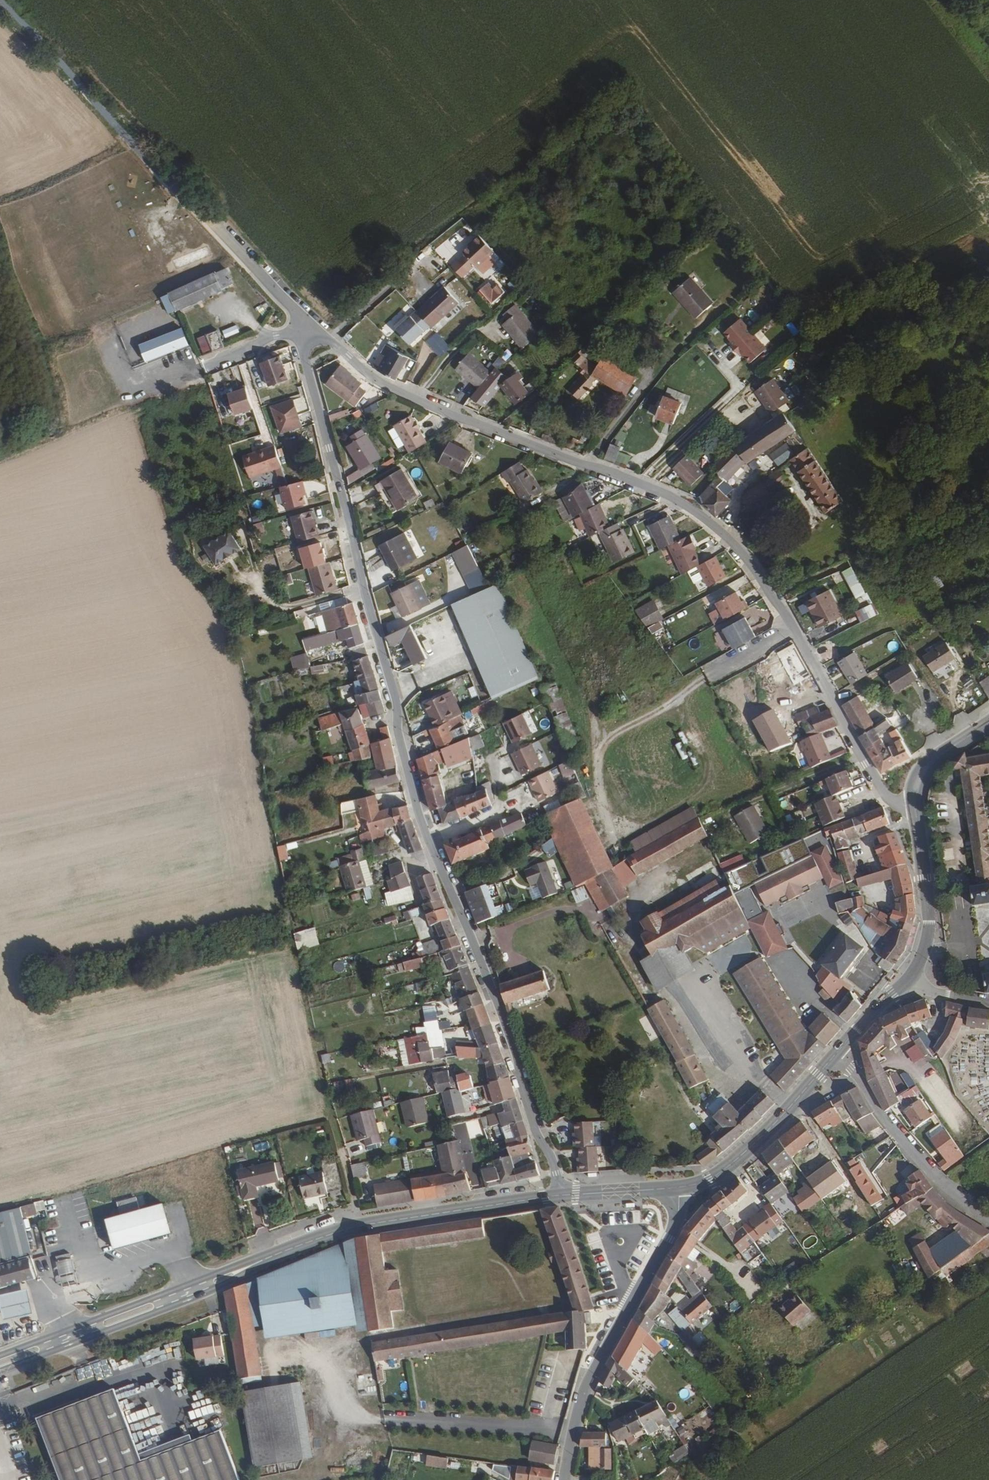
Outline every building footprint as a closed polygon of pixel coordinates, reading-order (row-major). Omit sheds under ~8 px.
[(493,250),(478,234),(472,240),(473,242),(462,252),(464,254),(457,260),(467,271),(474,265),(476,267),(477,266),(488,255),(493,250)] [(488,255),(477,266),(482,271),(494,260),(488,255)] [(225,268),(169,291),(175,306),(231,285),(225,268)] [(718,304),(696,278),(680,292),(702,317),(718,304)] [(486,282),(476,291),(489,305),(501,293),(494,285),(491,288),(486,282)] [(431,325),(433,326),(459,302),(445,286),(418,311),(431,325)] [(524,346),(540,334),(518,303),(505,312),(510,319),(506,322),(515,333),(512,335),(522,348),(524,346)] [(222,312),(217,310),(213,311),(210,314),(209,317),(210,321),(215,322),(217,322),(219,321),(221,320),(223,316),(222,312)] [(431,325),(418,311),(417,310),(397,328),(411,343),(431,325)] [(515,333),(506,322),(504,323),(512,335),(515,333)] [(792,322),(786,323),(789,334),(795,332),(792,322)] [(763,354),(737,323),(721,337),(729,346),(726,349),(736,361),(739,358),(747,367),(763,354)] [(210,349),(222,345),(216,328),(205,332),(210,349)] [(135,344),(141,363),(186,347),(180,329),(135,344)] [(439,357),(449,347),(435,332),(424,342),(439,357)] [(232,342),(228,335),(222,337),(224,344),(232,342)] [(460,348),(469,340),(466,336),(456,344),(460,348)] [(385,343),(373,366),(396,376),(408,355),(385,343)] [(628,369),(634,359),(611,345),(595,371),(594,372),(628,393),(638,376),(628,369)] [(585,347),(576,355),(587,370),(591,375),(594,372),(595,371),(584,358),(590,353),(585,347)] [(456,366),(478,386),(491,371),(469,351),(456,366)] [(279,362),(276,353),(256,360),(265,384),(284,377),(281,368),(283,367),(281,362),(279,362)] [(361,382),(338,364),(325,381),(354,404),(365,390),(359,385),(361,382)] [(464,404),(479,413),(503,384),(517,400),(534,387),(530,381),(525,384),(520,378),(525,374),(521,369),(510,377),(496,367),(496,366),(491,371),(478,386),(469,395),(468,395),(464,404)] [(588,377),(584,372),(568,385),(575,395),(592,382),(588,377)] [(525,384),(530,381),(525,374),(520,378),(525,384)] [(771,413),(787,403),(789,402),(774,378),(756,389),(771,413)] [(233,413),(251,406),(243,384),(235,386),(236,389),(226,392),(233,413)] [(297,413),(310,408),(305,394),(271,405),(279,430),(300,423),(297,413)] [(675,423),(683,404),(666,396),(657,416),(675,423)] [(787,410),(790,408),(787,403),(771,413),(775,418),(787,410)] [(346,408),(328,412),(330,419),(348,415),(346,408)] [(798,428),(787,410),(775,418),(739,442),(718,462),(721,473),(725,476),(727,478),(748,458),(749,459),(790,433),(794,431),(798,428)] [(409,449),(425,440),(417,426),(414,420),(410,413),(393,424),(408,450),(409,449)] [(621,442),(625,433),(617,431),(614,440),(621,442)] [(378,457),(364,434),(346,444),(360,468),(378,457)] [(459,473),(470,453),(449,442),(438,462),(459,473)] [(620,445),(611,442),(604,458),(614,461),(620,445)] [(248,475),(280,465),(273,443),(241,454),(248,475)] [(793,458),(802,451),(798,445),(777,460),(781,466),(784,464),(793,458)] [(801,470),(828,510),(845,499),(811,448),(806,451),(805,449),(802,451),(793,458),(801,470)] [(414,451),(404,455),(407,463),(417,460),(414,451)] [(688,455),(675,467),(692,486),(705,474),(688,455)] [(522,459),(504,469),(509,478),(512,477),(526,500),(543,491),(529,467),(527,468),(522,459)] [(358,467),(341,478),(342,484),(361,473),(358,467)] [(780,467),(771,474),(778,483),(787,476),(782,470),(780,467)] [(415,497),(399,468),(373,482),(389,511),(415,497)] [(705,500),(705,502),(718,513),(733,498),(728,493),(718,484),(725,476),(721,473),(701,493),(705,500)] [(743,493),(754,503),(779,485),(778,483),(771,474),(743,493)] [(732,490),(733,484),(727,478),(725,476),(718,484),(728,493),(732,490)] [(286,482),(278,484),(285,507),(304,500),(302,492),(300,487),(302,486),(300,477),(286,482)] [(571,491),(581,482),(579,479),(555,492),(556,497),(571,491)] [(583,511),(598,504),(590,489),(588,490),(583,482),(571,492),(557,499),(568,519),(583,511)] [(425,508),(433,505),(431,498),(422,501),(425,508)] [(583,511),(593,534),(603,530),(614,524),(609,515),(608,516),(601,502),(598,504),(583,511)] [(285,516),(292,541),(312,535),(305,510),(285,516)] [(663,548),(672,544),(684,538),(677,524),(674,525),(670,516),(652,524),(663,548)] [(473,517),(462,523),(466,531),(477,525),(473,517)] [(623,529),(620,522),(614,524),(603,530),(617,560),(638,551),(630,535),(627,537),(623,529)] [(224,554),(229,551),(238,545),(226,527),(202,543),(214,561),(224,554)] [(672,544),(687,572),(702,564),(706,562),(696,544),(698,543),(694,534),(684,538),(672,544)] [(876,546),(884,543),(879,535),(871,540),(876,546)] [(407,563),(395,537),(379,545),(391,571),(407,563)] [(731,575),(720,554),(706,562),(702,564),(713,585),(731,575)] [(217,567),(219,574),(228,572),(225,564),(217,567)] [(489,582),(478,565),(463,572),(472,591),(489,582)] [(868,591),(861,579),(854,565),(844,569),(859,596),(868,591)] [(308,574),(314,594),(335,588),(328,568),(308,574)] [(500,579),(491,583),(455,600),(493,698),(539,677),(538,675),(500,579)] [(407,582),(389,591),(400,615),(418,607),(407,582)] [(842,613),(829,589),(808,601),(821,624),(842,613)] [(730,618),(753,606),(749,600),(746,601),(741,591),(721,601),(730,618)] [(650,625),(666,617),(656,599),(638,608),(650,625)] [(322,611),(323,614),(329,630),(342,626),(357,622),(351,602),(322,611)] [(882,611),(877,602),(859,611),(863,620),(882,611)] [(736,648),(758,636),(748,616),(726,628),(736,648)] [(363,641),(357,622),(342,626),(345,635),(348,645),(363,641)] [(408,622),(384,634),(389,643),(400,637),(412,662),(425,656),(408,622)] [(342,626),(329,630),(308,636),(311,645),(345,635),(342,626)] [(302,638),(304,647),(311,645),(308,636),(302,638)] [(348,645),(351,653),(352,656),(367,653),(363,641),(348,645)] [(957,657),(949,643),(925,656),(933,671),(957,657)] [(791,645),(776,653),(788,674),(805,665),(793,644),(791,645)] [(851,681),(860,676),(867,672),(862,665),(852,648),(836,656),(851,681)] [(305,652),(288,656),(291,669),(308,666),(305,652)] [(373,675),(368,656),(353,659),(359,678),(373,675)] [(918,677),(910,662),(888,674),(896,689),(918,677)] [(805,665),(788,674),(794,685),(811,676),(805,665)] [(552,669),(538,675),(539,677),(548,701),(560,730),(566,745),(580,739),(552,669)] [(411,672),(397,677),(405,696),(418,691),(411,672)] [(363,716),(384,711),(373,675),(359,678),(354,682),(342,684),(343,688),(349,687),(349,688),(355,687),(356,693),(355,693),(358,705),(360,704),(363,716)] [(988,697),(988,675),(979,681),(980,684),(988,697)] [(425,702),(435,725),(430,727),(419,733),(421,737),(431,732),(438,746),(454,739),(451,731),(463,724),(459,714),(461,712),(450,690),(425,702)] [(861,733),(875,725),(858,693),(844,701),(861,733)] [(476,712),(474,707),(463,711),(466,717),(476,712)] [(803,725),(808,737),(813,735),(807,718),(819,714),(817,707),(785,719),(789,730),(803,725)] [(363,723),(358,710),(355,708),(342,712),(344,723),(341,725),(342,727),(345,727),(346,729),(363,723)] [(813,735),(823,732),(838,726),(829,709),(819,714),(807,718),(813,735)] [(344,723),(342,712),(320,718),(321,724),(322,729),(341,725),(344,723)] [(523,713),(505,721),(514,741),(532,733),(523,713)] [(880,733),(894,724),(888,714),(875,725),(861,733),(868,745),(882,737),(880,733)] [(369,743),(363,723),(346,729),(351,749),(369,743)] [(390,737),(387,724),(380,725),(384,738),(390,737)] [(911,753),(909,750),(896,725),(890,729),(897,741),(890,745),(898,761),(911,753)] [(774,750),(785,746),(778,726),(766,731),(774,750)] [(803,739),(813,766),(832,758),(823,732),(813,735),(808,737),(803,739)] [(478,733),(470,737),(472,751),(484,746),(478,733)] [(390,737),(384,738),(372,742),(375,755),(378,768),(397,764),(390,737)] [(470,737),(418,758),(417,758),(424,782),(439,779),(437,770),(439,770),(437,764),(445,762),(447,766),(473,757),(472,751),(470,737)] [(882,769),(898,761),(890,745),(888,740),(884,742),(882,737),(868,745),(882,769)] [(354,759),(371,756),(369,743),(351,749),(353,755),(354,759)] [(540,756),(534,743),(523,747),(514,752),(520,765),(540,756)] [(674,745),(682,758),(685,756),(678,743),(674,745)] [(749,754),(752,758),(765,753),(764,749),(749,754)] [(964,750),(952,759),(954,769),(961,768),(979,885),(972,886),(974,905),(988,903),(988,834),(980,776),(988,774),(988,755),(966,758),(964,750)] [(323,757),(325,765),(334,764),(332,756),(323,757)] [(543,765),(540,756),(520,765),(524,773),(543,765)] [(572,760),(565,764),(560,765),(566,777),(577,772),(572,760)] [(400,779),(397,764),(378,768),(365,771),(368,787),(400,779)] [(559,792),(549,770),(529,779),(539,801),(559,792)] [(837,794),(855,786),(849,772),(827,780),(835,795),(837,794)] [(469,795),(475,792),(477,791),(477,785),(475,774),(467,775),(469,795)] [(439,779),(424,782),(432,809),(439,806),(446,804),(439,779)] [(477,791),(485,788),(487,788),(485,782),(477,785),(477,791)] [(581,800),(582,799),(587,797),(581,782),(574,784),(581,800)] [(475,792),(481,807),(491,803),(485,788),(477,791),(475,792)] [(465,796),(471,811),(481,807),(475,792),(469,795),(465,796)] [(378,812),(375,794),(368,795),(341,801),(342,811),(360,809),(363,817),(366,816),(370,830),(380,827),(386,825),(382,811),(378,812)] [(847,817),(837,794),(835,795),(825,799),(817,803),(826,826),(847,817)] [(465,796),(456,799),(461,815),(471,811),(465,796)] [(446,804),(439,806),(444,821),(461,815),(456,799),(446,804)] [(612,868),(611,866),(582,799),(581,800),(544,817),(553,836),(541,846),(545,852),(556,843),(559,848),(576,885),(585,882),(600,910),(604,908),(605,911),(612,907),(610,904),(626,895),(612,868)] [(411,818),(407,805),(391,808),(397,822),(398,822),(411,818)] [(637,873),(707,836),(699,817),(693,806),(630,840),(636,851),(627,857),(637,873)] [(842,823),(825,830),(815,834),(818,842),(827,837),(826,835),(832,832),(836,848),(847,845),(845,837),(848,836),(889,821),(881,807),(842,823)] [(391,808),(382,811),(386,825),(395,823),(397,822),(391,808)] [(772,837),(757,809),(739,820),(754,847),(772,837)] [(505,834),(526,825),(521,813),(513,816),(500,822),(505,834)] [(412,823),(411,818),(398,822),(400,827),(410,852),(422,849),(412,823)] [(498,838),(505,834),(500,822),(490,827),(495,839),(498,838)] [(380,827),(370,830),(373,839),(383,836),(380,827)] [(491,841),(495,839),(490,827),(482,830),(487,843),(491,841)] [(461,840),(446,844),(454,863),(489,848),(489,846),(492,845),(491,841),(487,843),(482,830),(461,840)] [(856,878),(858,885),(894,876),(897,883),(896,884),(898,892),(897,892),(896,892),(898,901),(896,908),(893,908),(888,924),(909,932),(915,913),(913,891),(911,878),(905,861),(894,831),(880,835),(882,845),(877,846),(881,862),(870,868),(872,873),(862,876),(860,871),(855,873),(856,878)] [(773,874),(812,854),(811,853),(804,838),(724,873),(730,886),(733,894),(748,887),(754,883),(773,874)] [(286,849),(296,847),(295,841),(285,843),(286,849)] [(285,844),(276,845),(277,859),(286,859),(285,844)] [(387,850),(386,845),(373,849),(375,854),(387,850)] [(812,854),(773,874),(754,883),(765,906),(785,895),(788,899),(803,892),(802,887),(823,877),(828,887),(841,881),(824,846),(811,853),(812,854)] [(360,847),(350,850),(353,860),(357,859),(365,857),(364,852),(361,852),(360,847)] [(837,851),(843,873),(854,870),(848,849),(837,851)] [(365,857),(357,859),(365,887),(372,885),(365,857)] [(353,860),(339,864),(347,892),(365,887),(357,859),(353,860)] [(536,883),(542,898),(557,892),(544,861),(530,866),(530,868),(523,871),(529,885),(536,883)] [(435,884),(431,873),(417,876),(421,889),(435,884)] [(414,898),(409,885),(406,878),(393,882),(387,883),(390,891),(385,892),(389,905),(414,898)] [(845,898),(827,903),(832,912),(839,911),(845,910),(845,907),(852,906),(853,910),(856,909),(859,912),(858,914),(870,923),(863,930),(867,936),(876,928),(885,935),(884,937),(885,938),(883,940),(880,940),(874,945),(879,952),(874,959),(887,969),(905,947),(909,932),(888,924),(886,923),(887,916),(863,903),(860,894),(858,885),(856,878),(842,883),(845,898)] [(704,949),(749,925),(762,955),(784,951),(778,937),(782,936),(777,925),(772,926),(766,912),(761,914),(748,887),(733,894),(730,886),(721,890),(717,881),(644,921),(649,930),(640,934),(651,954),(640,959),(657,988),(693,968),(684,950),(695,945),(696,947),(704,949)] [(441,898),(435,884),(421,889),(425,903),(441,898)] [(576,903),(588,898),(583,885),(570,891),(576,903)] [(483,886),(468,892),(479,922),(482,921),(493,916),(483,886)] [(445,909),(441,898),(425,903),(423,903),(424,905),(427,914),(445,909)] [(420,913),(418,907),(408,910),(410,916),(420,913)] [(448,919),(445,909),(427,914),(431,924),(435,923),(448,919)] [(455,937),(448,919),(435,923),(437,928),(441,937),(442,941),(455,937)] [(292,932),(297,950),(318,944),(313,927),(292,932)] [(475,934),(478,942),(490,937),(487,929),(475,934)] [(824,965),(839,977),(862,947),(846,933),(833,949),(823,963),(824,965)] [(459,945),(455,937),(442,941),(446,949),(459,945)] [(462,954),(459,945),(446,949),(442,950),(446,960),(444,962),(445,965),(448,965),(451,972),(468,967),(462,954)] [(429,964),(426,955),(417,958),(421,969),(430,966),(433,973),(437,972),(434,965),(429,964)] [(784,1090),(823,1044),(838,1027),(821,1011),(809,1025),(807,1023),(803,1027),(760,961),(736,975),(785,1059),(770,1076),(784,1090)] [(839,977),(824,965),(817,975),(826,990),(830,994),(826,999),(832,1008),(845,1020),(860,1001),(856,997),(859,994),(852,988),(849,991),(847,990),(850,986),(839,977)] [(475,984),(468,967),(451,972),(451,973),(460,999),(478,992),(475,984)] [(501,983),(506,1002),(550,988),(544,969),(501,983)] [(482,1003),(478,992),(460,999),(449,1003),(451,1009),(458,1006),(460,1011),(464,1010),(465,1009),(482,1003)] [(649,1006),(670,1043),(679,1060),(677,1062),(690,1088),(706,1078),(692,1050),(663,998),(649,1006)] [(919,1019),(929,1016),(924,998),(915,1001),(919,1019)] [(903,1005),(909,1023),(919,1019),(915,1001),(903,1005)] [(962,1020),(968,1008),(946,1002),(944,1015),(949,1016),(962,1020)] [(500,1051),(497,1043),(482,1003),(465,1009),(480,1046),(462,1047),(461,1044),(443,1047),(435,1012),(423,1013),(431,1049),(422,1050),(425,1061),(458,1056),(458,1057),(485,1058),(485,1056),(500,1051)] [(909,1041),(912,1040),(915,1038),(917,1034),(910,1025),(909,1023),(903,1005),(880,1019),(894,1045),(897,1049),(899,1048),(894,1037),(904,1031),(909,1041)] [(968,1008),(967,1026),(988,1029),(988,1028),(988,1010),(968,1008)] [(961,1024),(962,1020),(949,1016),(945,1032),(954,1038),(961,1024)] [(888,1049),(894,1045),(880,1019),(859,1040),(865,1068),(878,1061),(873,1051),(884,1043),(888,1049)] [(926,1048),(932,1043),(921,1030),(917,1034),(915,1038),(920,1040),(926,1048)] [(939,1053),(954,1038),(945,1032),(935,1047),(939,1053)] [(924,1055),(929,1051),(926,1048),(920,1040),(915,1038),(912,1040),(924,1055)] [(929,1051),(933,1057),(939,1053),(935,1047),(932,1043),(926,1048),(929,1051)] [(503,1059),(500,1051),(485,1056),(485,1058),(488,1064),(503,1059)] [(319,1055),(321,1063),(330,1062),(329,1053),(319,1055)] [(509,1076),(503,1059),(488,1064),(492,1081),(509,1076)] [(883,1071),(878,1061),(865,1068),(868,1079),(883,1071)] [(883,1109),(888,1107),(899,1100),(896,1095),(883,1071),(868,1079),(883,1109)] [(461,1091),(473,1088),(470,1074),(466,1073),(456,1076),(460,1088),(461,1091)] [(442,1092),(460,1088),(456,1076),(449,1077),(436,1080),(439,1093),(442,1092)] [(516,1099),(509,1076),(492,1081),(492,1082),(489,1083),(494,1100),(495,1105),(503,1103),(506,1102),(516,1099)] [(346,1090),(355,1087),(352,1078),(343,1081),(346,1090)] [(916,1082),(896,1095),(899,1100),(901,1105),(921,1092),(916,1082)] [(494,1100),(489,1083),(483,1085),(487,1101),(494,1100)] [(850,1110),(864,1102),(855,1085),(830,1100),(837,1110),(843,1119),(850,1115),(842,1103),(845,1102),(850,1110)] [(710,1145),(716,1153),(721,1150),(747,1126),(749,1127),(761,1116),(759,1114),(773,1102),(761,1089),(737,1111),(720,1092),(706,1107),(720,1123),(716,1127),(717,1129),(712,1135),(712,1136),(707,1141),(710,1145)] [(390,1095),(381,1097),(383,1106),(392,1104),(390,1095)] [(430,1131),(423,1097),(402,1102),(405,1116),(408,1116),(411,1125),(413,1135),(430,1131)] [(527,1134),(516,1099),(506,1102),(503,1103),(506,1111),(500,1113),(502,1122),(508,1137),(514,1135),(514,1138),(527,1134)] [(811,1111),(817,1121),(837,1110),(830,1100),(811,1111)] [(905,1110),(916,1126),(930,1117),(919,1100),(905,1110)] [(865,1132),(879,1124),(867,1107),(864,1102),(850,1110),(858,1121),(865,1132)] [(362,1112),(351,1114),(355,1128),(357,1128),(359,1137),(363,1136),(365,1143),(380,1140),(373,1109),(362,1112)] [(802,1118),(777,1138),(790,1157),(809,1142),(814,1138),(802,1118)] [(578,1158),(578,1170),(598,1169),(597,1144),(595,1144),(593,1119),(575,1120),(576,1133),(574,1134),(574,1145),(580,1145),(580,1158),(578,1158)] [(942,1171),(944,1170),(964,1156),(946,1130),(942,1124),(930,1132),(930,1135),(933,1139),(932,1140),(944,1159),(936,1164),(942,1171)] [(532,1149),(527,1134),(514,1138),(507,1140),(511,1155),(526,1150),(527,1150),(532,1149)] [(777,1138),(761,1153),(775,1174),(779,1171),(792,1160),(790,1157),(777,1138)] [(378,1205),(415,1199),(445,1194),(471,1188),(465,1170),(458,1139),(437,1144),(429,1145),(429,1149),(425,1150),(426,1155),(432,1154),(435,1171),(414,1175),(415,1178),(411,1178),(374,1186),(378,1205)] [(266,1142),(253,1144),(254,1150),(267,1149),(266,1142)] [(790,1157),(792,1160),(802,1174),(804,1177),(808,1183),(827,1169),(809,1142),(790,1157)] [(700,1162),(702,1162),(716,1153),(710,1145),(695,1154),(697,1157),(700,1162)] [(526,1150),(511,1155),(499,1158),(494,1159),(496,1166),(483,1169),(486,1180),(487,1185),(539,1173),(536,1162),(530,1163),(526,1150)] [(404,1171),(410,1171),(407,1151),(401,1152),(404,1171)] [(342,1182),(336,1155),(328,1156),(329,1163),(306,1169),(312,1190),(342,1182)] [(870,1204),(880,1197),(857,1161),(855,1162),(851,1157),(846,1159),(850,1165),(848,1167),(857,1180),(855,1181),(870,1204)] [(351,1165),(354,1177),(367,1174),(364,1160),(351,1165)] [(288,1183),(283,1162),(254,1169),(260,1191),(288,1183)] [(929,1252),(923,1241),(912,1224),(901,1232),(912,1248),(913,1250),(898,1260),(894,1263),(908,1292),(924,1280),(939,1269),(944,1277),(953,1289),(988,1264),(988,1235),(988,1234),(968,1218),(946,1204),(929,1187),(918,1169),(907,1177),(909,1180),(898,1187),(907,1202),(903,1205),(904,1207),(910,1203),(914,1208),(922,1202),(934,1219),(941,1215),(957,1231),(929,1252)] [(738,1251),(742,1256),(749,1252),(747,1248),(753,1244),(751,1241),(779,1219),(768,1204),(786,1191),(775,1174),(757,1186),(766,1200),(754,1211),(756,1213),(741,1228),(736,1233),(730,1225),(724,1230),(738,1251)] [(713,1197),(706,1203),(716,1218),(722,1227),(728,1221),(722,1210),(723,1209),(747,1189),(737,1176),(727,1185),(713,1197)] [(798,1194),(792,1198),(796,1205),(801,1212),(819,1199),(808,1183),(804,1177),(800,1180),(802,1186),(796,1191),(798,1194)] [(31,1198),(0,1206),(0,1283),(36,1274),(20,1210),(33,1207),(31,1198)] [(174,1231),(166,1201),(110,1218),(117,1247),(174,1231)] [(706,1203),(685,1228),(699,1240),(716,1218),(706,1203)] [(558,1206),(539,1209),(555,1253),(548,1255),(550,1264),(558,1261),(572,1301),(589,1293),(558,1206)] [(357,1238),(370,1326),(370,1330),(375,1330),(375,1327),(393,1324),(390,1309),(385,1269),(383,1250),(486,1238),(483,1218),(361,1236),(357,1238)] [(685,1228),(679,1236),(694,1248),(699,1240),(685,1228)] [(790,1234),(785,1238),(792,1248),(797,1244),(790,1234)] [(679,1236),(668,1255),(688,1275),(695,1265),(693,1263),(700,1253),(694,1248),(679,1236)] [(226,1303),(239,1377),(260,1374),(255,1336),(267,1334),(267,1337),(355,1324),(355,1330),(370,1326),(357,1238),(224,1290),(226,1303)] [(668,1255),(652,1284),(664,1292),(670,1284),(675,1275),(679,1276),(693,1295),(700,1290),(694,1282),(688,1275),(668,1255)] [(60,1284),(73,1282),(69,1258),(56,1260),(60,1284)] [(794,1261),(785,1265),(788,1273),(798,1268),(794,1261)] [(385,1269),(390,1309),(402,1308),(397,1268),(385,1269)] [(770,1285),(779,1281),(777,1275),(767,1279),(770,1285)] [(652,1284),(639,1309),(654,1324),(656,1326),(674,1303),(664,1292),(652,1284)] [(0,1294),(0,1314),(1,1319),(30,1313),(24,1289),(0,1294)] [(572,1301),(576,1314),(582,1313),(594,1308),(589,1295),(589,1293),(572,1301)] [(681,1302),(677,1305),(679,1308),(674,1312),(686,1327),(692,1321),(710,1305),(702,1293),(686,1307),(681,1302)] [(794,1296),(787,1302),(783,1306),(781,1305),(775,1310),(790,1326),(807,1311),(794,1296)] [(639,1309),(633,1319),(648,1334),(654,1324),(639,1309)] [(566,1314),(567,1332),(569,1349),(585,1347),(582,1313),(576,1314),(566,1314)] [(372,1338),(374,1358),(567,1332),(566,1314),(377,1340),(376,1338),(372,1338)] [(633,1319),(628,1329),(643,1343),(648,1334),(633,1319)] [(685,1328),(677,1334),(692,1354),(700,1348),(685,1328)] [(628,1329),(613,1356),(627,1370),(628,1369),(635,1376),(639,1372),(632,1367),(631,1369),(629,1368),(634,1358),(636,1359),(639,1355),(637,1354),(643,1343),(628,1329)] [(192,1335),(195,1356),(222,1351),(219,1331),(211,1332),(210,1330),(202,1331),(203,1334),(192,1335)] [(692,1335),(699,1345),(706,1340),(699,1330),(692,1335)] [(605,1391),(616,1373),(628,1385),(633,1389),(636,1387),(641,1392),(645,1388),(627,1370),(613,1356),(608,1366),(596,1389),(605,1391)] [(86,1366),(77,1368),(78,1376),(88,1374),(86,1366)] [(380,1369),(374,1370),(377,1380),(383,1379),(380,1369)] [(302,1455),(290,1381),(241,1389),(253,1463),(302,1455)] [(218,1428),(138,1458),(112,1390),(34,1418),(58,1479),(238,1479),(218,1428)] [(669,1429),(673,1427),(656,1400),(646,1405),(610,1422),(614,1430),(619,1441),(624,1440),(624,1438),(634,1432),(633,1432),(646,1425),(650,1434),(660,1429),(655,1421),(662,1417),(669,1429)] [(200,1422),(212,1419),(210,1411),(198,1414),(200,1422)] [(208,1425),(195,1429),(197,1435),(210,1430),(208,1425)] [(147,1439),(165,1436),(163,1427),(145,1431),(147,1439)] [(599,1467),(610,1467),(610,1447),(605,1447),(604,1428),(584,1429),(581,1443),(590,1443),(590,1467),(599,1467)] [(553,1461),(556,1443),(531,1439),(528,1457),(553,1461)] [(677,1458),(688,1449),(684,1444),(673,1452),(677,1458)] [(448,1455),(427,1452),(426,1462),(446,1465),(448,1455)] [(530,1479),(552,1479),(554,1469),(527,1466),(505,1463),(505,1467),(512,1468),(511,1477),(530,1479)]
